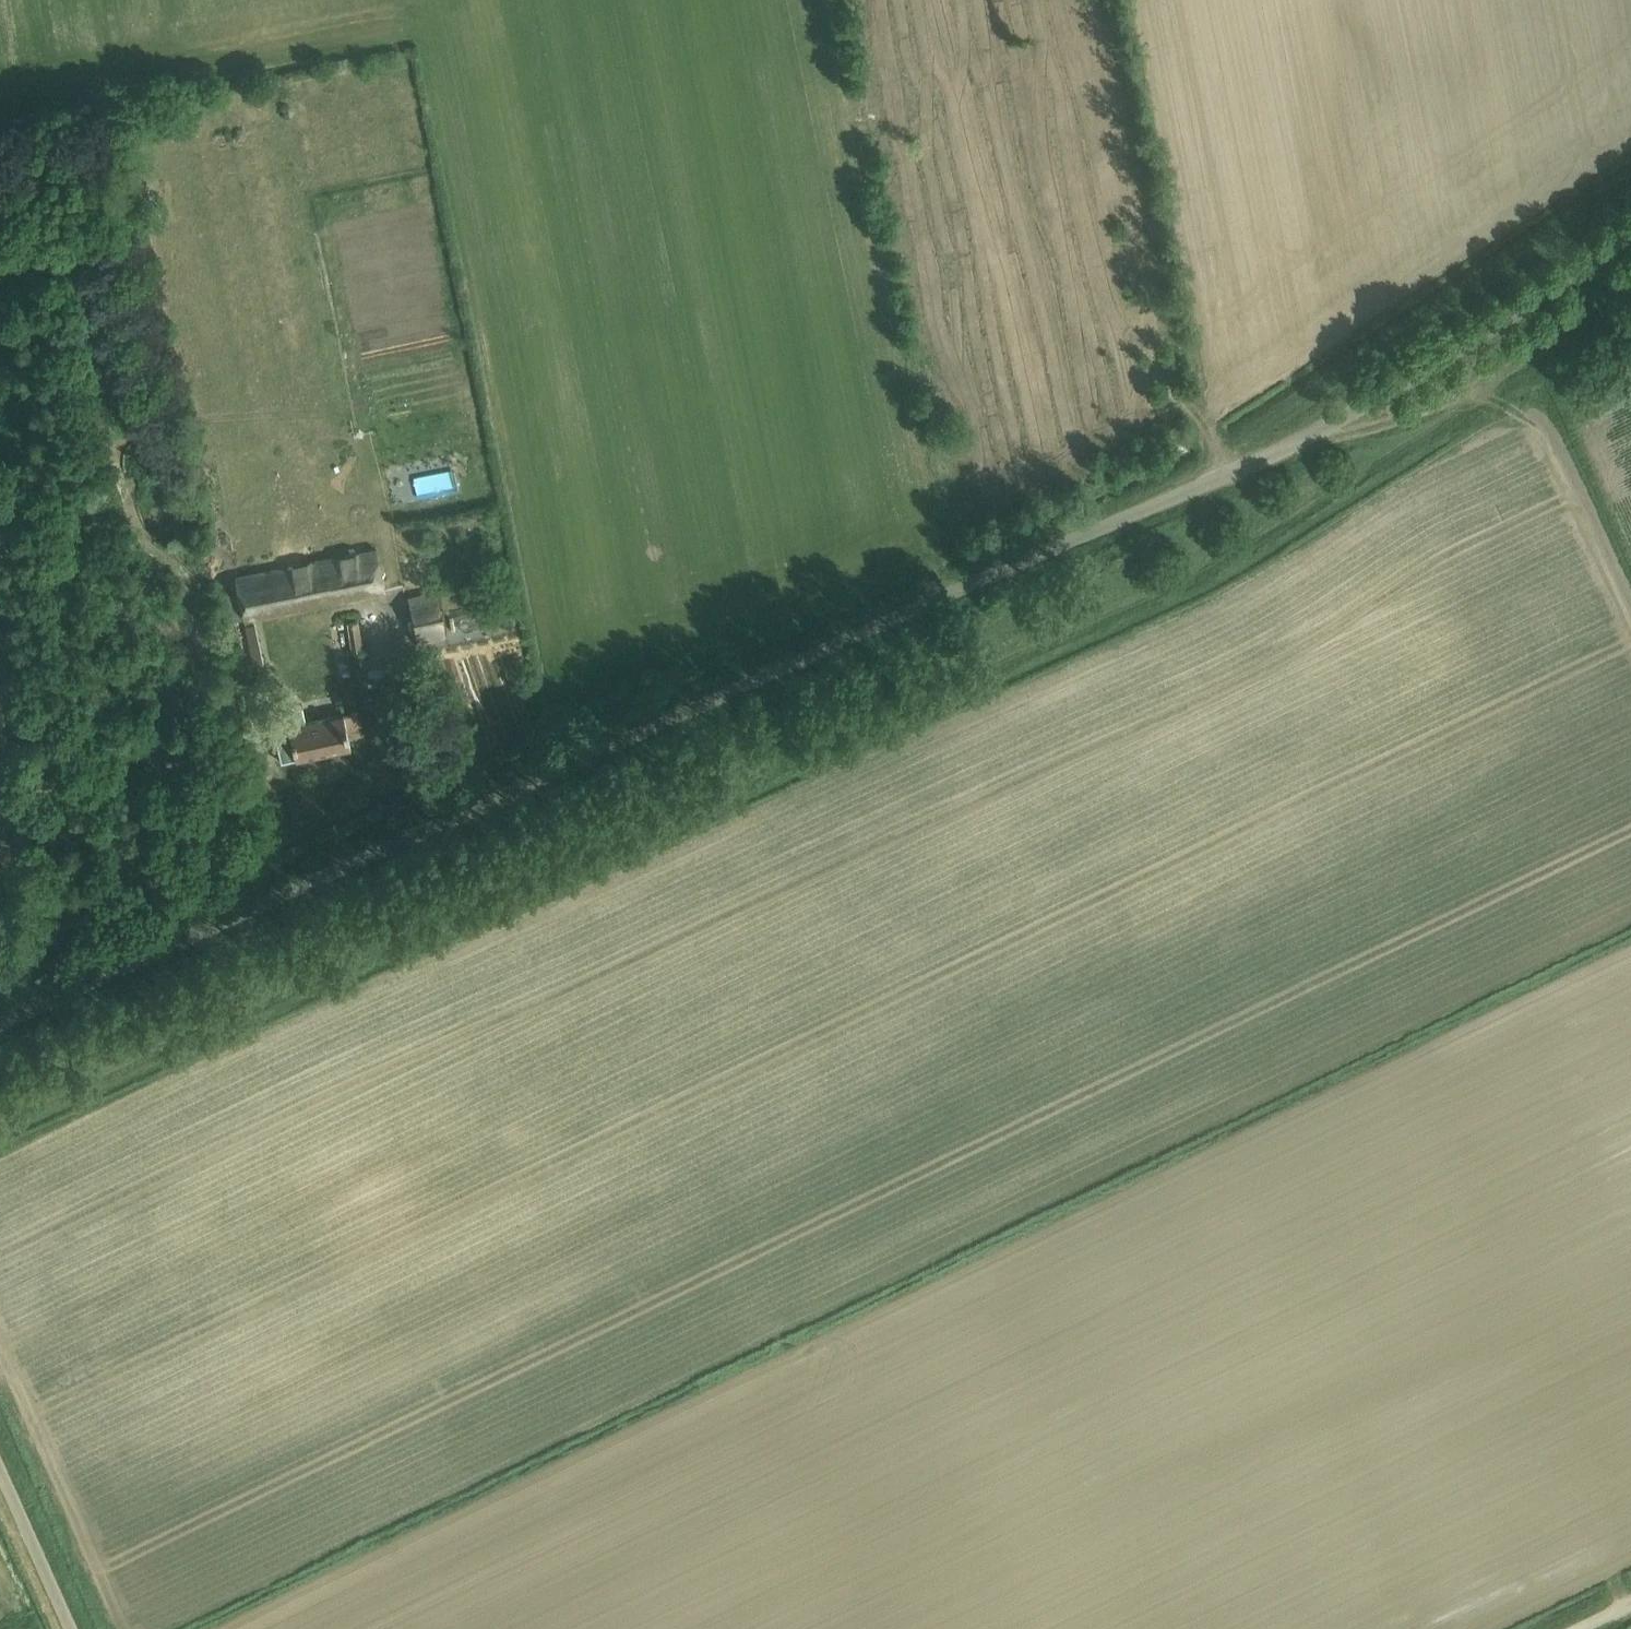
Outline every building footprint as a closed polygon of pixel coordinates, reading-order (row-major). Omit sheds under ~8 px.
[(253,614),(383,589),(376,551),(235,578),(251,664),(262,662),(253,614)] [(444,640),(435,591),(406,596),(416,645),(444,640)] [(368,616),(347,620),(362,695),(383,691),(368,616)] [(363,706),(366,721),(379,718),(375,703),(363,706)] [(269,711),(273,729),(280,761),(347,746),(344,731),(356,729),(353,712),(295,724),(291,706),(269,711)]
